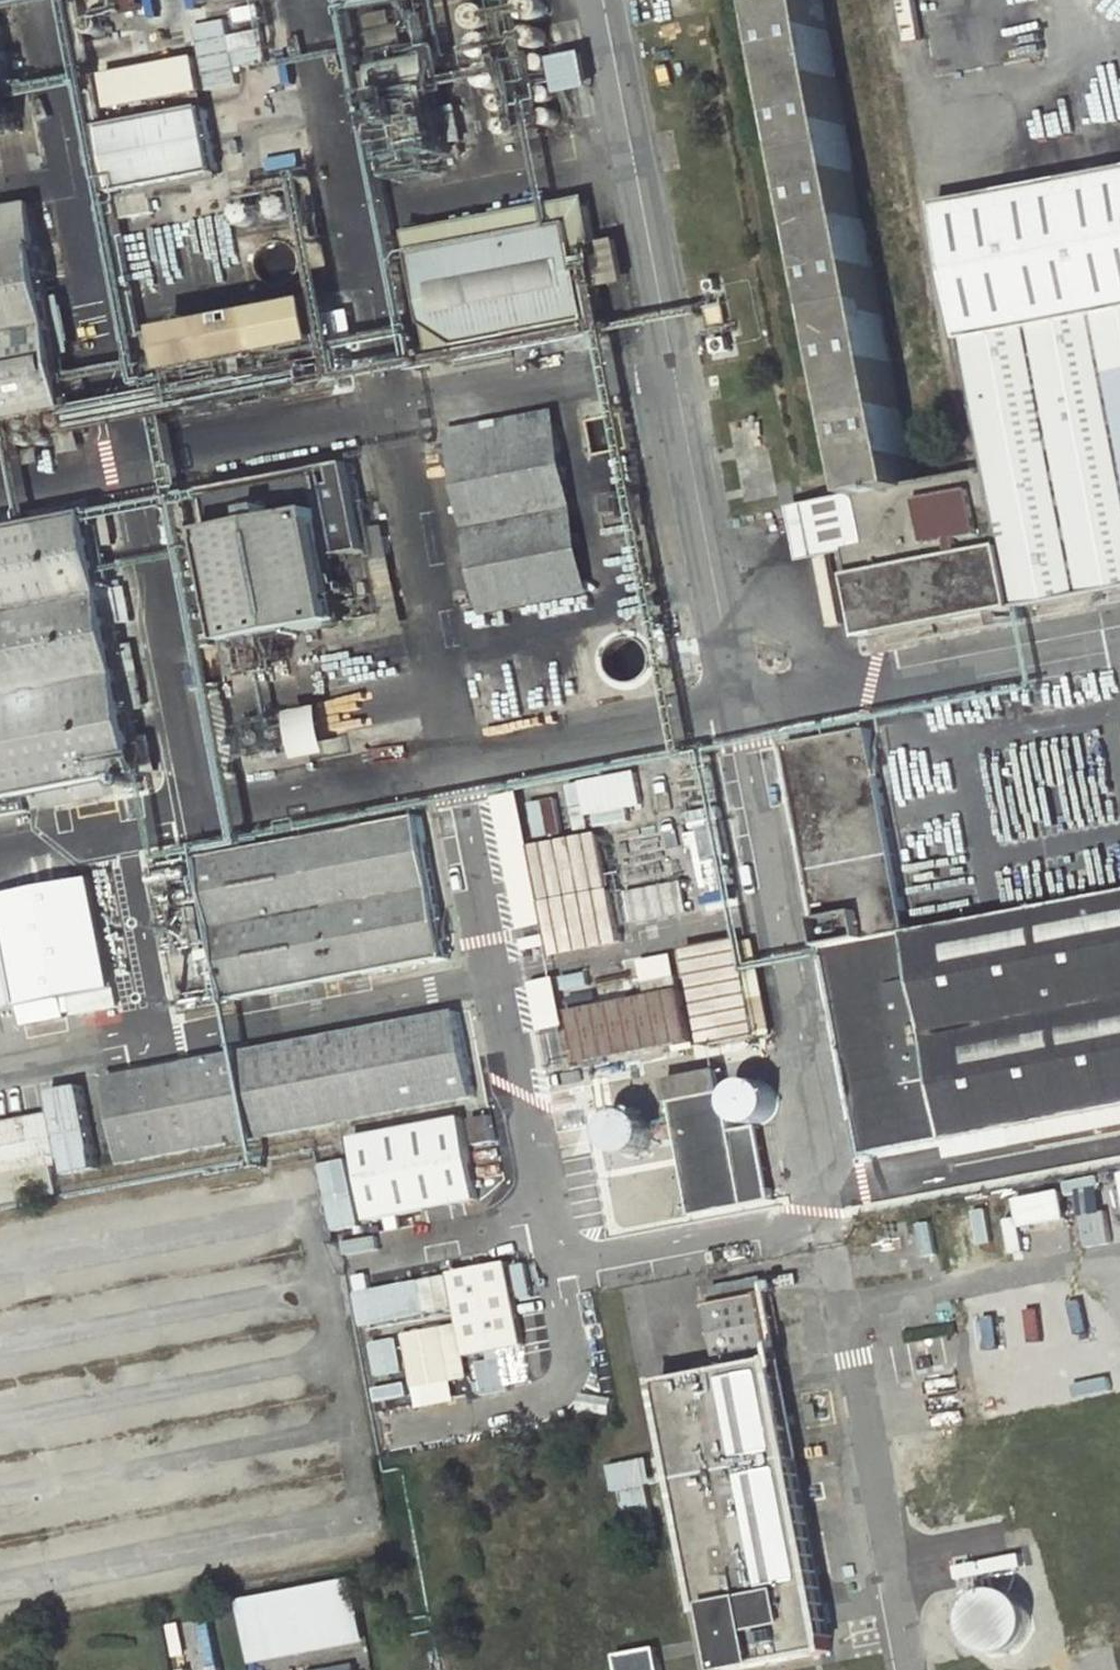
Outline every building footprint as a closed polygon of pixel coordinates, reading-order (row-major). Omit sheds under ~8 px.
[(196,15),(197,17),(250,8),(248,0),(194,0),(196,15)] [(393,24),(415,22),(410,0),(390,3),(393,24)] [(463,91),(472,94),(481,142),(556,130),(549,95),(543,59),(531,0),(471,0),(448,3),(463,91)] [(360,68),(365,95),(379,165),(438,153),(416,34),(390,41),(386,21),(376,22),(375,8),(349,12),(360,68)] [(1119,601),(1119,498),(1116,475),(1119,474),(1119,200),(935,232),(980,481),(902,496),(808,17),(758,26),(849,512),(857,555),(837,559),(853,649),(874,644),(1119,601)] [(196,26),(207,94),(241,89),(238,70),(270,65),(265,31),(229,36),(227,21),(196,26)] [(543,59),(549,95),(577,89),(570,55),(543,59)] [(107,75),(114,112),(207,95),(199,57),(107,75)] [(334,74),(339,101),(365,95),(360,68),(334,74)] [(0,104),(0,167),(19,164),(7,103),(0,104)] [(152,197),(221,184),(206,114),(104,133),(124,230),(158,224),(152,197)] [(296,200),(231,213),(238,251),(303,238),(296,200)] [(451,360),(583,336),(578,307),(570,265),(589,261),(581,219),(562,224),(564,239),(512,249),(509,228),(484,232),(486,253),(406,268),(417,337),(451,360)] [(0,225),(0,265),(36,258),(29,220),(0,225)] [(150,255),(147,238),(126,242),(129,259),(150,255)] [(570,265),(578,307),(620,298),(612,257),(589,261),(570,265)] [(51,337),(45,305),(36,258),(0,265),(0,427),(7,426),(12,456),(44,451),(37,420),(52,418),(53,423),(46,424),(50,441),(76,437),(72,420),(68,423),(66,413),(60,381),(51,337)] [(65,334),(59,303),(45,305),(51,337),(65,334)] [(254,329),(184,342),(189,384),(262,369),(254,329)] [(170,343),(131,352),(138,392),(178,383),(170,343)] [(60,381),(66,413),(79,411),(75,378),(60,381)] [(140,408),(145,431),(162,427),(158,404),(140,408)] [(576,605),(540,436),(433,456),(466,627),(576,605)] [(236,654),(329,636),(333,653),(375,645),(345,481),(207,503),(236,654)] [(617,533),(612,502),(584,509),(588,537),(617,533)] [(857,555),(849,512),(799,522),(806,564),(837,559),(857,555)] [(85,523),(0,539),(0,820),(22,815),(19,800),(134,780),(85,523)] [(240,760),(283,750),(279,730),(298,725),(294,707),(232,719),(240,760)] [(1119,1106),(1119,861),(1035,876),(1040,906),(892,933),(857,743),(772,759),(848,1156),(1119,1106)] [(531,801),(537,837),(646,818),(638,770),(558,785),(560,795),(531,801)] [(676,776),(684,835),(702,833),(692,774),(676,776)] [(526,955),(499,808),(476,813),(501,960),(526,955)] [(168,1020),(436,970),(412,831),(144,879),(168,1020)] [(605,955),(584,849),(516,862),(534,967),(605,955)] [(664,890),(628,892),(630,922),(666,919),(664,890)] [(0,910),(0,940),(14,1019),(17,1037),(34,1034),(31,1016),(57,1012),(105,1003),(99,971),(90,916),(86,895),(0,910)] [(116,968),(106,914),(90,916),(99,971),(116,968)] [(14,1019),(0,940),(0,1022),(14,1019)] [(717,955),(723,982),(744,978),(739,952),(717,955)] [(663,964),(683,1060),(738,1051),(724,988),(723,982),(717,955),(663,964)] [(724,988),(738,1051),(757,1048),(745,984),(724,988)] [(510,994),(525,1079),(546,1074),(532,990),(510,994)] [(57,1012),(31,1016),(34,1034),(60,1029),(57,1012)] [(147,1076),(162,1163),(462,1108),(446,1023),(147,1076)] [(118,1171),(162,1163),(147,1076),(101,1085),(118,1171)] [(648,1090),(671,1219),(673,1229),(752,1212),(740,1134),(712,1137),(703,1080),(648,1090)] [(0,1124),(0,1177),(62,1165),(64,1175),(96,1168),(79,1087),(47,1093),(51,1114),(0,1124)] [(718,1113),(721,1122),(722,1124),(730,1129),(736,1130),(745,1129),(750,1125),(753,1120),(755,1115),(756,1109),(752,1100),(748,1096),(739,1093),(733,1093),(727,1095),(723,1099),(718,1107),(718,1113)] [(491,1116),(469,1122),(476,1147),(497,1141),(491,1116)] [(468,1119),(350,1138),(353,1159),(320,1165),(330,1231),(483,1206),(468,1119)] [(1063,1190),(1016,1202),(1023,1230),(1070,1218),(1063,1190)] [(526,1262),(355,1293),(363,1338),(370,1337),(378,1379),(411,1372),(418,1410),(458,1403),(454,1383),(478,1378),(480,1394),(531,1385),(515,1300),(532,1297),(526,1262)] [(655,1384),(711,1372),(770,1360),(757,1290),(700,1302),(638,1317),(648,1374),(654,1373),(655,1384)] [(1105,1387),(1099,1349),(1084,1353),(1090,1390),(1105,1387)] [(770,1360),(711,1372),(655,1384),(698,1611),(713,1608),(722,1669),(727,1669),(825,1650),(770,1360)] [(956,1472),(941,1475),(943,1483),(915,1489),(932,1573),(940,1571),(951,1625),(1010,1613),(1011,1618),(1065,1607),(1040,1483),(1051,1480),(1046,1456),(1035,1458),(1034,1456),(989,1465),(985,1445),(963,1449),(969,1479),(958,1481),(956,1472)] [(620,1518),(656,1512),(646,1460),(611,1466),(620,1518)] [(238,1600),(248,1665),(367,1646),(356,1581),(238,1600)] [(620,1669),(664,1669),(662,1650),(619,1656),(620,1669)]
